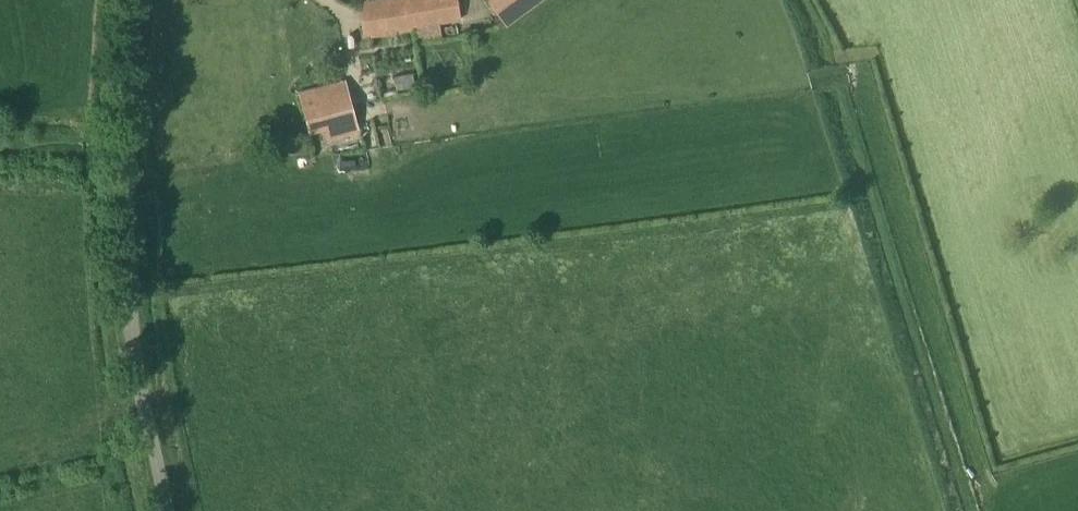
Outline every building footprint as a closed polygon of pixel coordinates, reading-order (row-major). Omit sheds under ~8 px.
[(366,32),(366,37),(412,30),(411,25),(413,24),(409,0),(370,0),(360,2),(366,32)] [(413,24),(460,17),(457,0),(409,0),(413,24)] [(540,0),(488,0),(506,25),(540,0)] [(314,87),(329,139),(359,131),(345,78),(314,87)]
